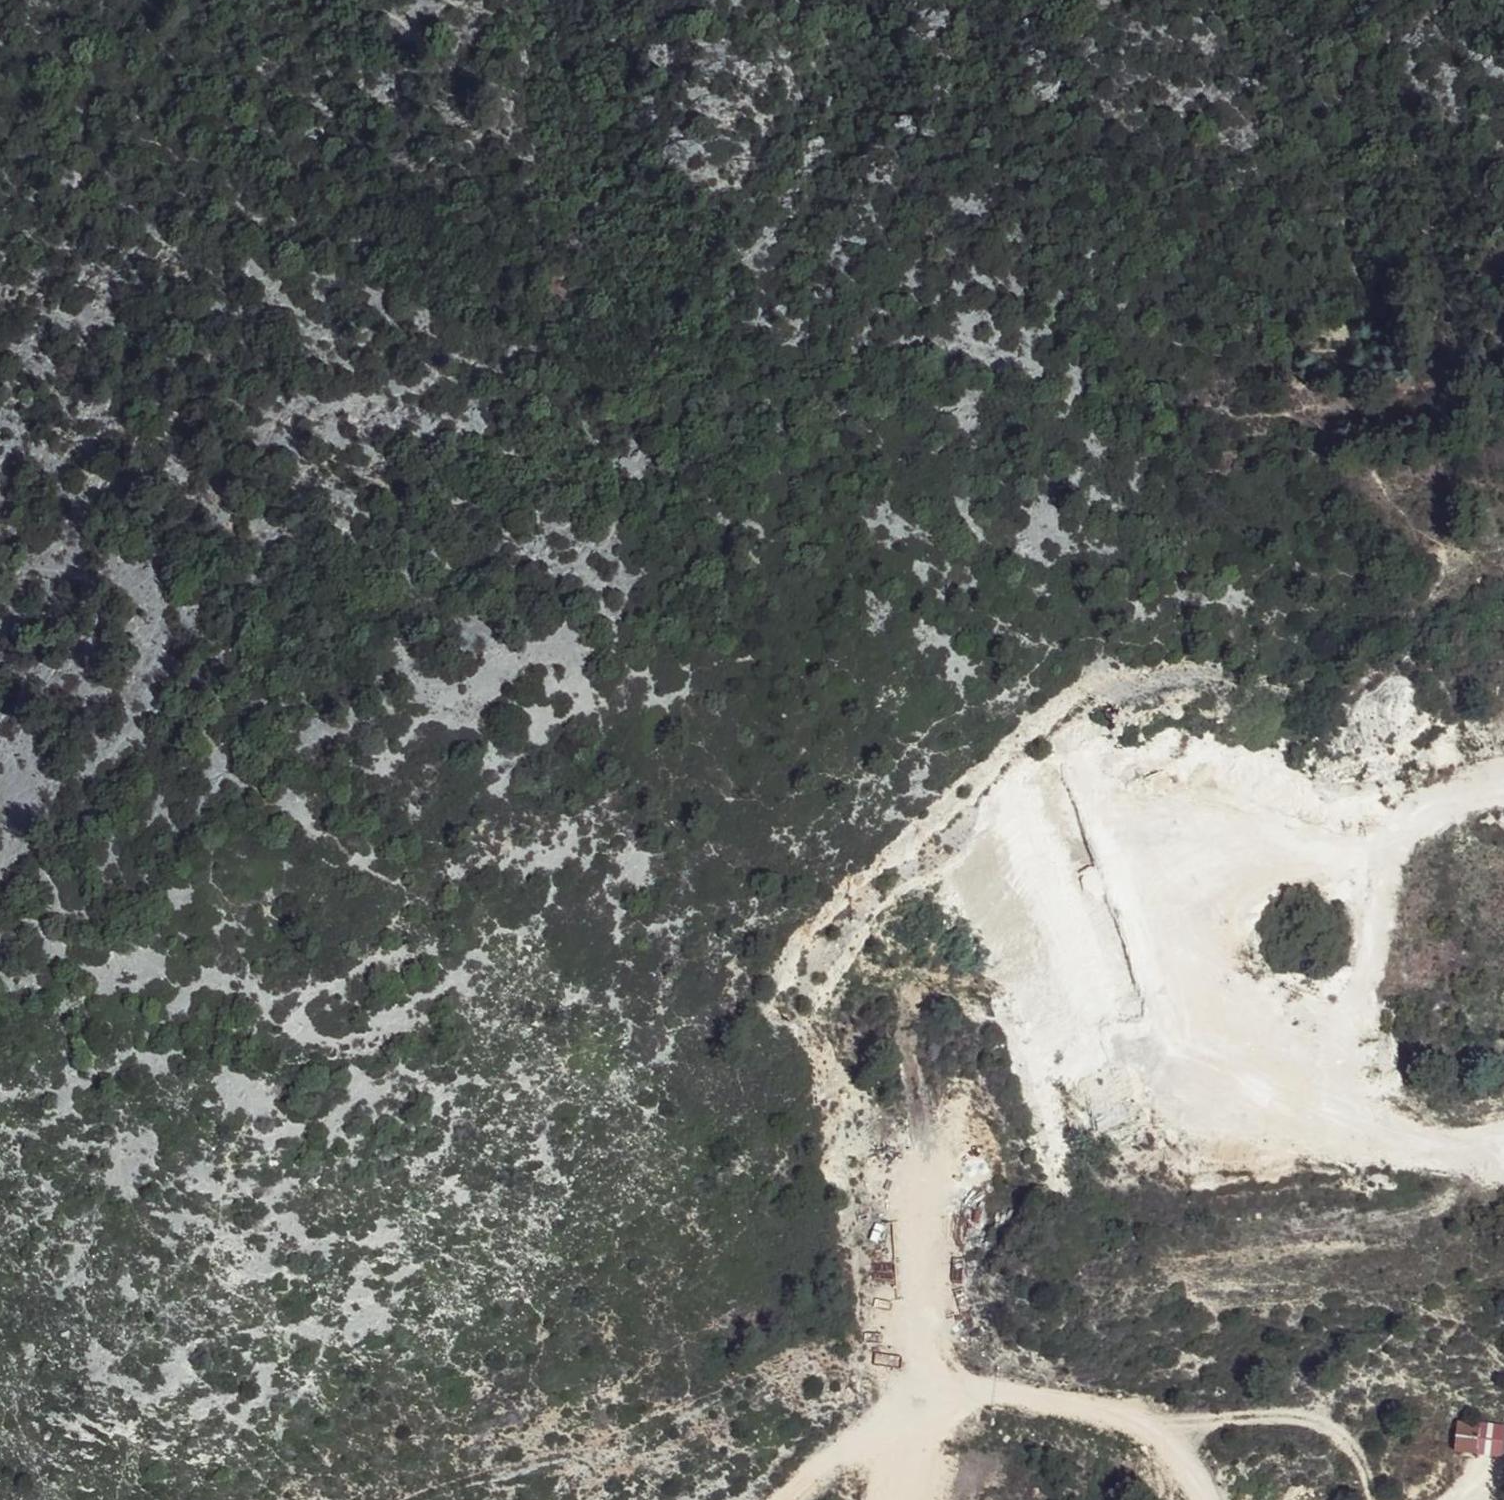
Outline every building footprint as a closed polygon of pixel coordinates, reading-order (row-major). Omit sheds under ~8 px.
[(1463,1420),(1458,1446),(1500,1451),(1503,1429),(1503,1424),(1463,1420)]
